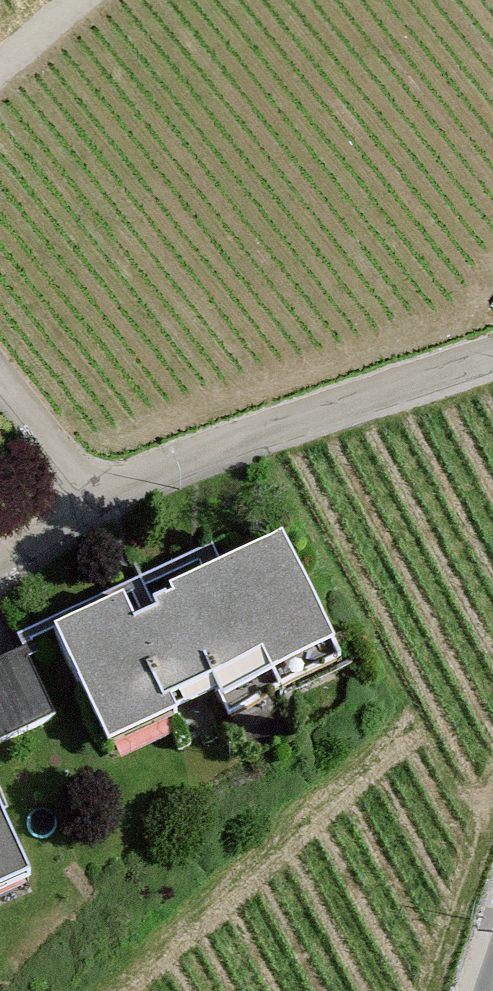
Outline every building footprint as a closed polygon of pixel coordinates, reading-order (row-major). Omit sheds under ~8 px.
[(284,548),(216,581),(270,692),(338,659),(284,548)] [(164,622),(138,635),(177,714),(219,694),(228,713),(270,692),(216,581),(173,602),(176,609),(161,616),(164,622)] [(182,725),(177,714),(138,635),(126,611),(59,644),(114,758),(182,725)] [(0,671),(0,747),(57,720),(28,658),(0,671)] [(34,886),(0,811),(0,901),(34,886)]
